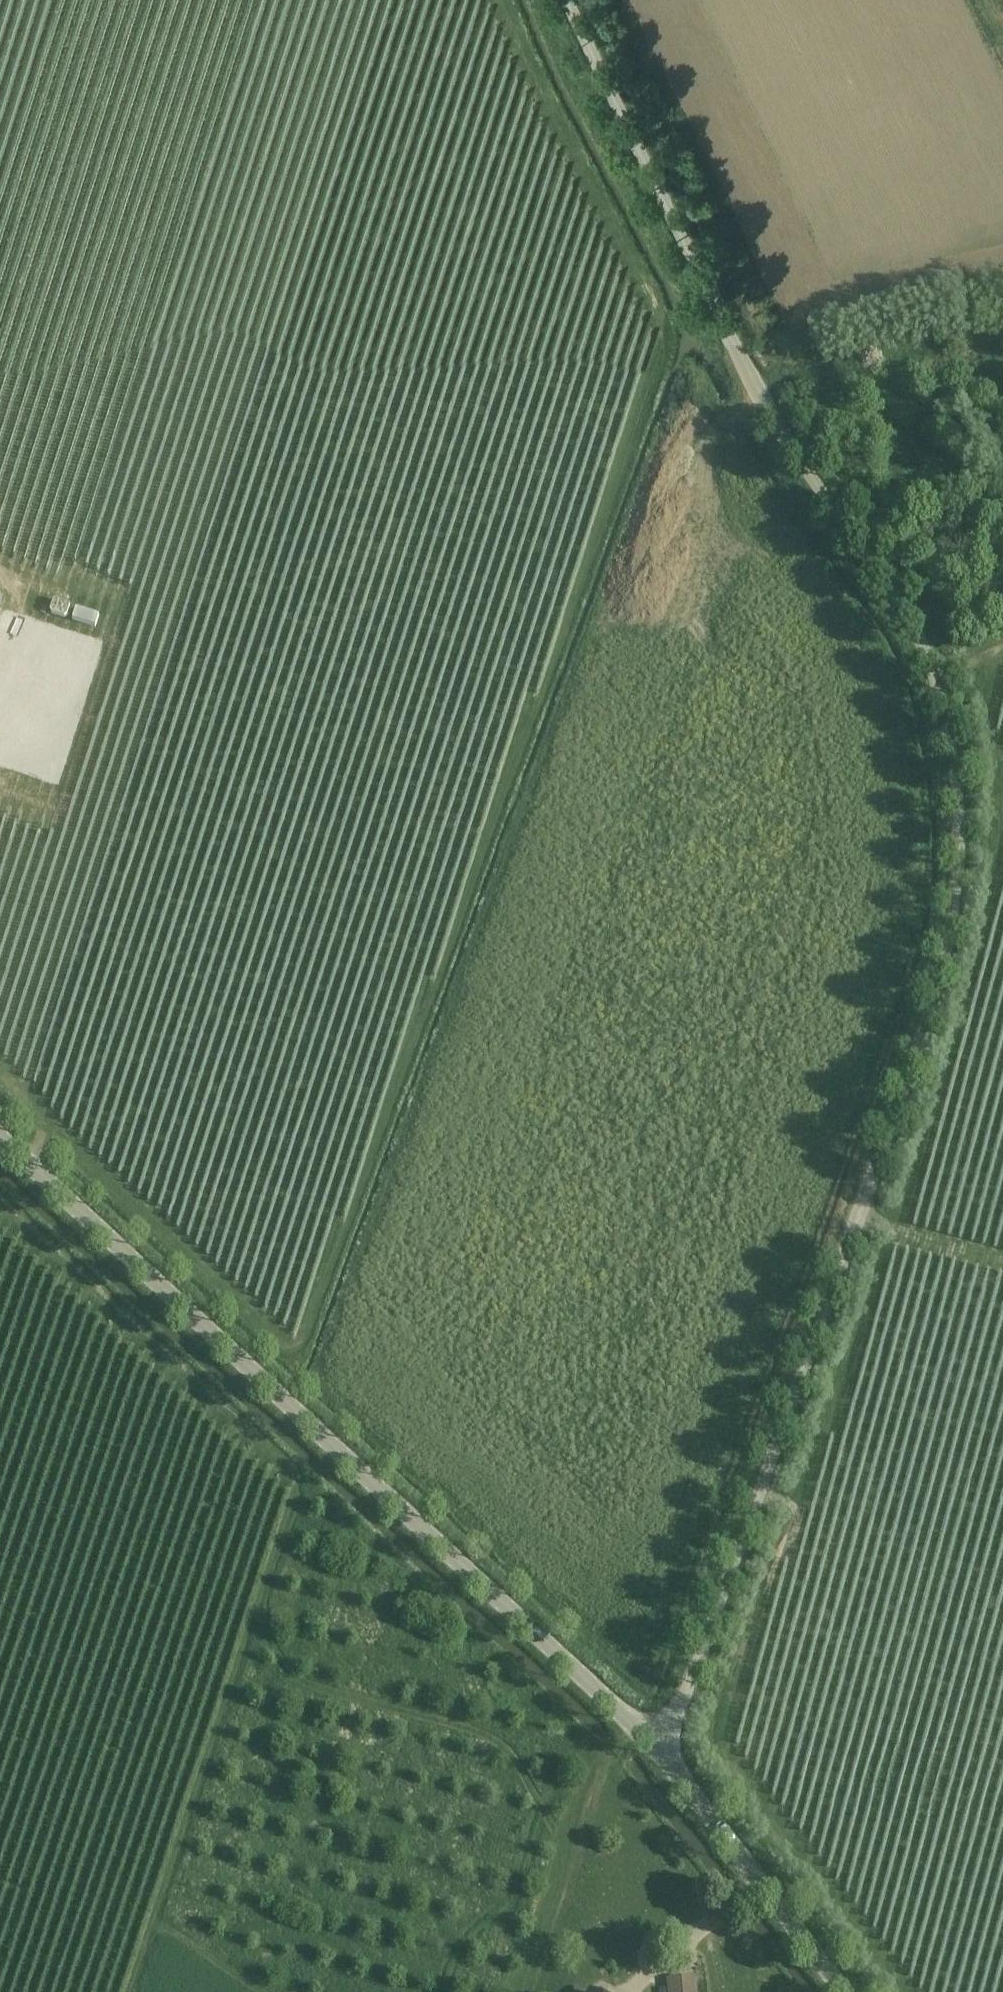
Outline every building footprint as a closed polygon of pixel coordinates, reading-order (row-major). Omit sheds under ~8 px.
[(697,1977),(668,1979),(670,1991),(698,1991),(697,1977)]
